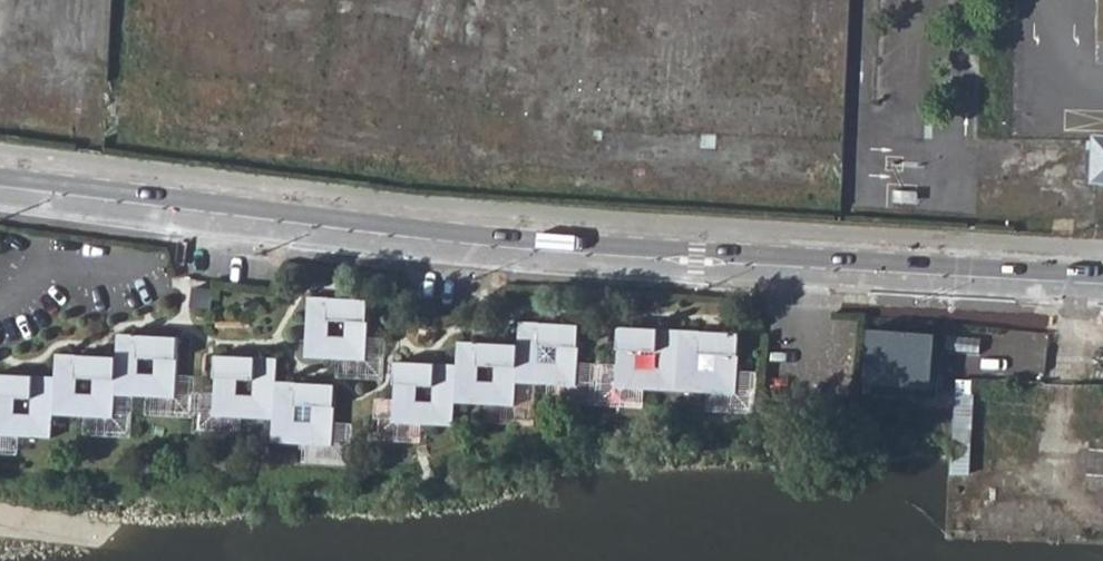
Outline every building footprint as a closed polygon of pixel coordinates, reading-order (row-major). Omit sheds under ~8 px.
[(193,293),(192,308),(211,310),(213,295),(193,293)] [(370,300),(309,297),(306,358),(367,361),(370,300)] [(459,341),(458,365),(398,362),(394,423),(455,426),(456,404),(517,406),(518,383),(578,386),(581,325),(521,322),(520,344),(459,341)] [(873,325),(869,382),(938,387),(943,330),(873,325)] [(742,334),(621,327),(617,388),(738,394),(742,334)] [(0,374),(0,436),(53,439),(54,416),(115,419),(116,395),(177,398),(180,337),(119,334),(118,356),(58,354),(56,376),(0,374)] [(278,358),(218,356),(214,416),(275,420),(274,443),(335,445),(338,385),(277,382),(278,358)] [(742,390),(758,391),(760,371),(744,369),(742,390)] [(960,395),(960,442),(954,472),(972,473),(978,396),(960,395)]
